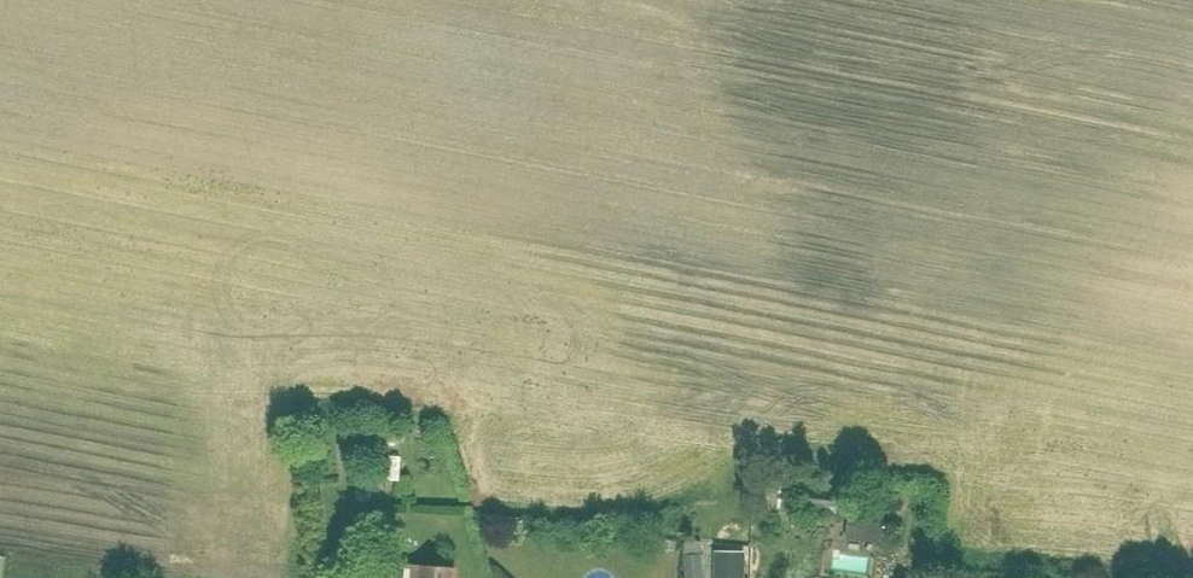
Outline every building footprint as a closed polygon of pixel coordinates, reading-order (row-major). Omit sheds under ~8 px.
[(374,454),(372,477),(400,480),(402,457),(374,454)] [(850,510),(847,540),(885,544),(888,514),(850,510)] [(458,570),(402,566),(401,577),(458,577),(458,570)]
